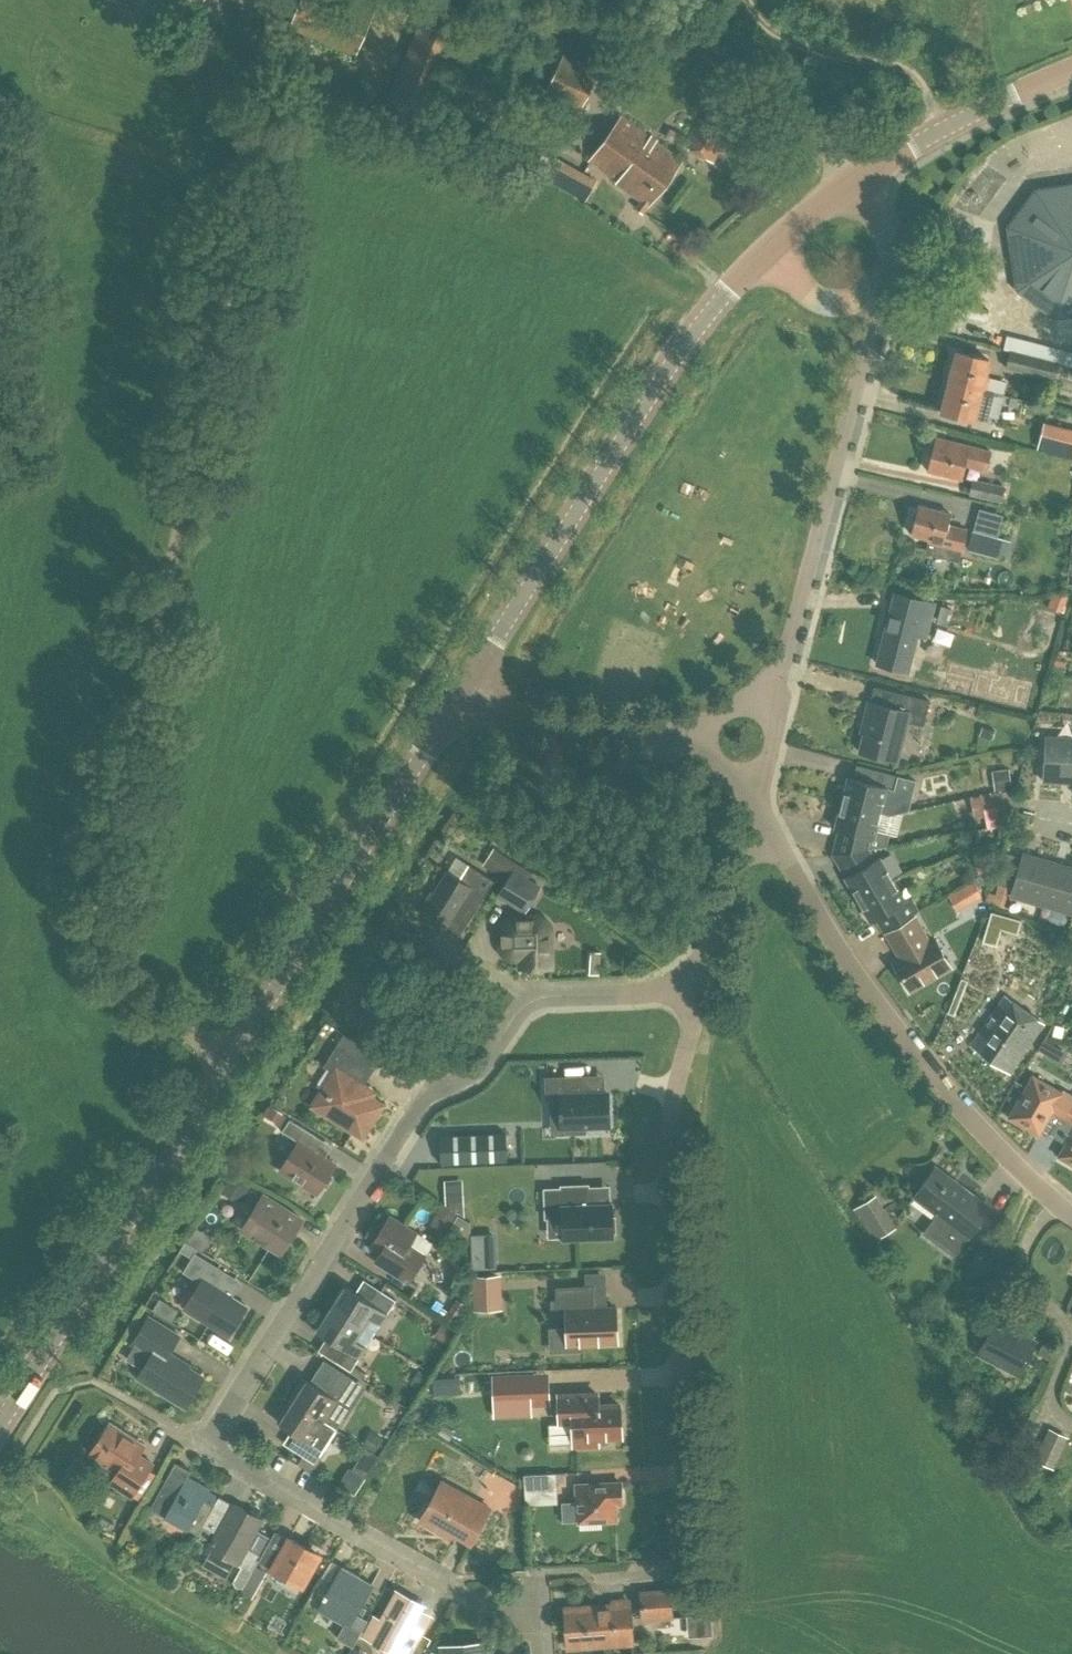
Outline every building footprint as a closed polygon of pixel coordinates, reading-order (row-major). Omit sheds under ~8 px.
[(289,28),(357,56),(376,9),(354,0),(300,0),(289,28)] [(566,54),(556,74),(544,96),(579,112),(590,91),(601,70),(566,54)] [(649,207),(662,189),(682,161),(621,116),(607,135),(589,160),(617,181),(616,182),(640,200),(635,208),(643,214),(649,207)] [(714,164),(715,162),(722,150),(729,137),(699,119),(683,145),(714,164)] [(1036,192),(1009,228),(1019,290),(1055,316),(1071,314),(1071,186),(1036,192)] [(1059,363),(1071,366),(1071,353),(1007,336),(1004,349),(1010,351),(1059,363)] [(1054,381),(1059,363),(1010,351),(1005,368),(1054,381)] [(986,391),(990,377),(985,375),(989,360),(957,352),(950,382),(986,391)] [(950,382),(942,412),(973,420),(974,418),(985,421),(992,393),(986,391),(950,382)] [(1044,424),(1039,444),(1071,452),(1071,431),(1044,424)] [(970,447),(935,438),(927,470),(962,479),(965,467),(986,472),(992,450),(970,445),(970,447)] [(1002,503),(1005,486),(973,479),(969,495),(1002,503)] [(962,553),(963,548),(967,549),(972,532),(967,530),(968,529),(949,524),(951,515),(918,506),(911,534),(928,538),(925,552),(960,561),(962,553)] [(1003,539),(995,536),(972,530),(972,532),(967,549),(999,557),(999,555),(1000,554),(1003,539)] [(1062,613),(1068,595),(1053,590),(1047,608),(1062,613)] [(924,636),(932,603),(895,594),(877,664),(907,671),(916,634),(924,636)] [(923,726),(929,701),(893,691),(889,707),(868,701),(862,722),(862,723),(863,724),(864,725),(865,726),(859,751),(898,762),(908,722),(923,726)] [(1046,736),(1043,782),(1071,783),(1071,738),(1046,736)] [(848,777),(841,804),(880,814),(880,813),(887,788),(859,780),(853,779),(848,777)] [(1009,823),(1006,807),(1003,791),(971,798),(975,818),(985,815),(987,828),(1009,823)] [(839,830),(833,853),(834,855),(868,850),(871,850),(870,849),(870,848),(886,846),(890,833),(876,829),(880,814),(841,804),(835,829),(839,830)] [(858,900),(893,880),(879,857),(876,859),(871,850),(868,850),(834,855),(846,876),(845,877),(858,900)] [(979,874),(996,868),(991,852),(974,858),(979,874)] [(1042,905),(1055,862),(1024,853),(1011,896),(1042,905)] [(1055,862),(1042,905),(1071,914),(1071,867),(1055,862)] [(494,881),(468,865),(459,880),(447,872),(423,909),(448,924),(462,901),(475,910),(494,881)] [(524,914),(542,887),(514,869),(496,896),(524,914)] [(957,911),(982,896),(973,879),(947,894),(957,911)] [(893,880),(858,900),(870,922),(875,920),(882,932),(919,910),(912,897),(905,901),(893,880)] [(982,941),(995,945),(1000,928),(1017,933),(1021,919),(991,910),(982,941)] [(931,941),(916,916),(886,933),(895,949),(899,947),(904,957),(893,963),(909,990),(950,966),(935,939),(931,941)] [(550,967),(548,925),(540,918),(509,919),(501,927),(501,951),(511,959),(521,958),(522,967),(550,967)] [(1010,1073),(1044,1024),(1004,997),(991,1016),(995,1019),(990,1027),(986,1024),(971,1045),(1010,1073)] [(1063,1026),(1055,1024),(1053,1035),(1061,1037),(1063,1026)] [(365,1083),(374,1069),(373,1068),(380,1056),(344,1033),(327,1060),(328,1060),(325,1066),(333,1071),(310,1106),(362,1139),(384,1105),(361,1090),(365,1083)] [(1071,1102),(1071,1094),(1064,1089),(1062,1092),(1032,1075),(1008,1118),(1039,1135),(1042,1131),(1051,1136),(1071,1102)] [(605,1090),(549,1092),(549,1098),(551,1135),(586,1133),(586,1128),(610,1127),(609,1090),(605,1090)] [(1051,1136),(1065,1144),(1058,1156),(1071,1165),(1071,1102),(1051,1136)] [(317,1194),(336,1165),(325,1158),(332,1146),(289,1119),(282,1131),(298,1142),(280,1170),(317,1194)] [(506,1160),(505,1131),(439,1133),(440,1162),(506,1160)] [(935,1168),(914,1196),(936,1212),(920,1234),(952,1258),(968,1236),(969,1237),(990,1208),(987,1206),(973,1196),(959,1185),(951,1180),(935,1168)] [(240,1203),(251,1185),(232,1173),(221,1191),(240,1203)] [(444,1183),(445,1201),(463,1200),(463,1182),(444,1183)] [(544,1218),(547,1218),(561,1218),(561,1237),(561,1240),(614,1239),(613,1202),(610,1202),(610,1185),(589,1186),(589,1183),(560,1184),(560,1187),(543,1188),(544,1218)] [(876,1194),(852,1207),(872,1241),(895,1227),(876,1194)] [(281,1252),(302,1219),(264,1195),(243,1229),(281,1252)] [(408,1285),(427,1255),(409,1244),(416,1233),(390,1217),(373,1244),(381,1249),(373,1263),(408,1285)] [(497,1267),(495,1231),(471,1232),(472,1268),(497,1267)] [(185,1238),(179,1247),(190,1254),(196,1245),(185,1238)] [(466,1272),(467,1252),(467,1241),(450,1240),(450,1251),(455,1251),(454,1262),(455,1262),(455,1271),(466,1272)] [(228,1337),(229,1336),(248,1306),(233,1297),(242,1282),(195,1253),(182,1272),(200,1283),(184,1309),(228,1337)] [(330,1310),(361,1330),(369,1318),(381,1326),(389,1314),(387,1313),(396,1301),(364,1280),(355,1293),(345,1286),(330,1310)] [(555,1286),(555,1298),(556,1312),(556,1315),(564,1315),(565,1325),(566,1346),(582,1345),(619,1344),(617,1304),(607,1305),(594,1306),(593,1285),(585,1285),(555,1286)] [(158,1296),(151,1308),(170,1320),(177,1309),(158,1296)] [(355,1340),(361,1330),(330,1310),(316,1331),(327,1337),(318,1350),(337,1362),(336,1363),(353,1373),(362,1380),(366,1374),(354,1366),(359,1358),(360,1359),(367,1348),(355,1340)] [(185,1407),(203,1377),(169,1356),(182,1335),(149,1315),(130,1345),(150,1357),(137,1378),(185,1407)] [(1013,1337),(1012,1336),(992,1326),(978,1354),(1018,1375),(1035,1342),(1016,1332),(1013,1337)] [(1049,1359),(1057,1345),(1044,1339),(1037,1353),(1049,1359)] [(416,1389),(426,1373),(413,1365),(403,1380),(416,1389)] [(307,1381),(294,1402),(324,1421),(325,1421),(336,1429),(344,1417),(346,1418),(351,1410),(349,1408),(342,1404),(357,1381),(341,1371),(327,1393),(319,1388),(307,1381)] [(529,1405),(528,1374),(491,1375),(493,1406),(529,1405)] [(621,1401),(599,1402),(599,1390),(557,1392),(558,1424),(571,1424),(572,1441),(572,1448),(600,1447),(599,1440),(623,1439),(621,1401)] [(336,1429),(325,1421),(324,1421),(294,1402),(280,1424),(310,1443),(302,1455),(314,1463),(336,1429)] [(139,1500),(156,1475),(150,1471),(155,1463),(140,1454),(144,1446),(109,1423),(89,1455),(115,1473),(108,1484),(131,1499),(133,1496),(139,1500)] [(1054,1469),(1069,1436),(1049,1427),(1034,1459),(1054,1469)] [(348,1482),(359,1490),(384,1454),(373,1447),(348,1482)] [(198,1535),(203,1526),(214,1506),(203,1501),(210,1489),(187,1477),(181,1488),(166,1480),(150,1509),(165,1517),(198,1535)] [(471,1542),(490,1508),(441,1481),(420,1521),(440,1532),(443,1527),(471,1542)] [(562,1522),(579,1522),(616,1520),(615,1504),(622,1503),(621,1483),(579,1485),(577,1485),(577,1487),(578,1501),(562,1502),(562,1503),(562,1522)] [(216,1533),(207,1548),(238,1565),(245,1569),(241,1569),(240,1571),(232,1585),(235,1588),(242,1589),(251,1572),(252,1573),(261,1556),(271,1538),(257,1530),(263,1520),(232,1503),(232,1504),(216,1533)] [(203,1526),(198,1535),(207,1539),(211,1530),(203,1526)] [(302,1587),(320,1555),(289,1538),(271,1570),(302,1587)] [(342,1567),(318,1610),(344,1625),(336,1640),(351,1648),(367,1621),(361,1618),(366,1608),(361,1605),(372,1584),(342,1567)] [(253,1599),(267,1574),(255,1568),(241,1592),(253,1599)] [(641,1621),(673,1619),(671,1588),(639,1591),(641,1621)] [(361,1635),(395,1653),(422,1653),(430,1639),(418,1633),(428,1616),(418,1610),(420,1605),(398,1593),(384,1619),(373,1613),(361,1635)] [(568,1647),(632,1643),(630,1605),(565,1609),(568,1647)] [(483,1644),(443,1647),(444,1653),(484,1653),(483,1644)]
